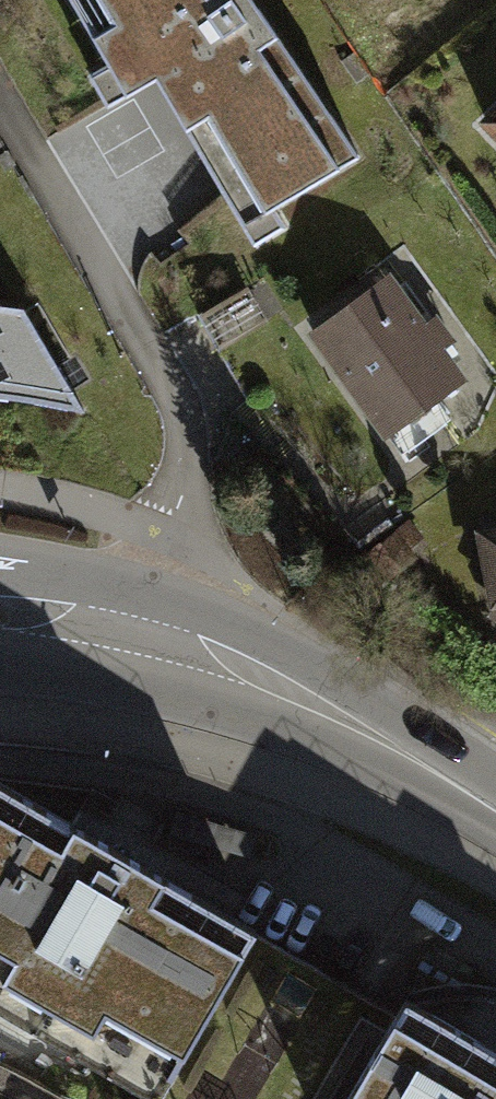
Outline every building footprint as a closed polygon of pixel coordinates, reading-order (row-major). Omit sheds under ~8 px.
[(103,63),(135,46),(226,196),(256,181),(271,207),(358,155),(253,0),(67,0),(103,63)] [(465,138),(495,170),(495,109),(465,138)] [(13,401),(75,411),(14,303),(0,301),(0,400),(13,401)] [(474,406),(401,305),(336,352),(408,453),(474,406)] [(481,521),(495,605),(495,518),(481,521)] [(95,1098),(172,1098),(263,951),(0,792),(0,1041),(95,1098)] [(397,1003),(342,1098),(495,1098),(495,1060),(397,1003)]
